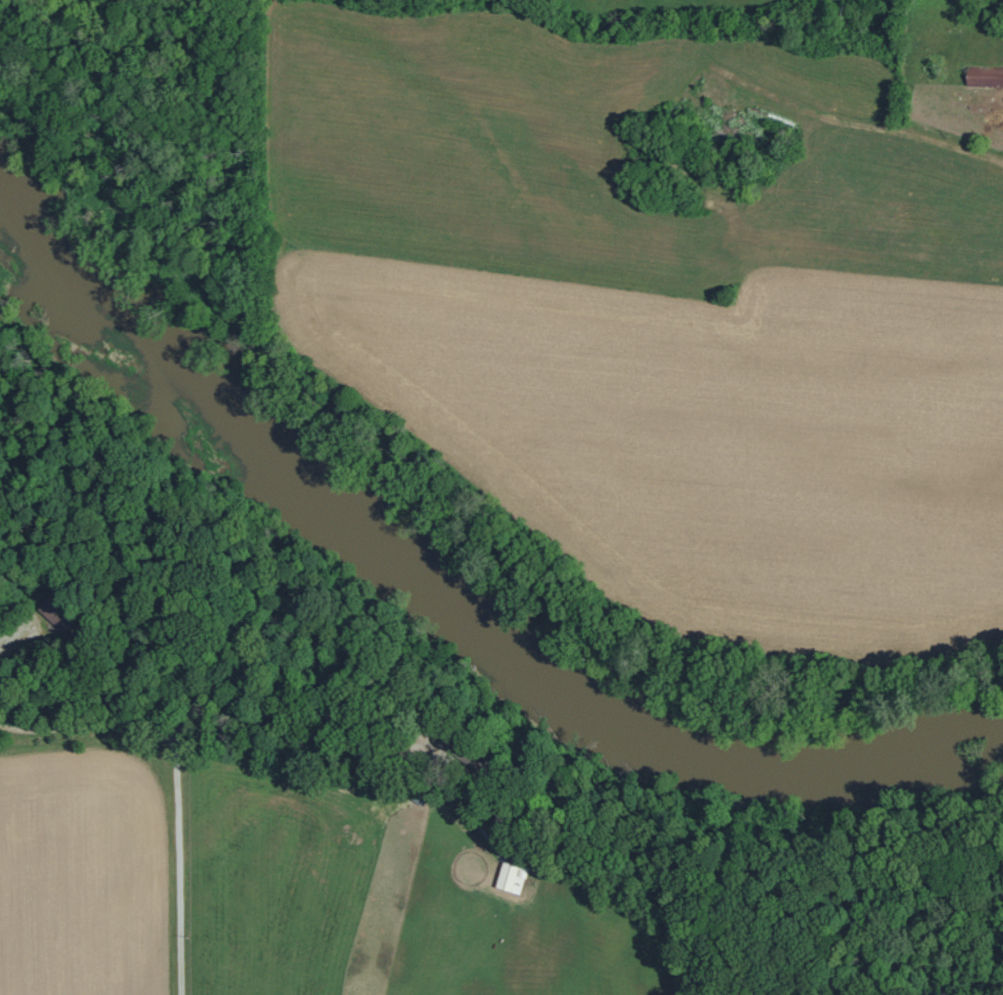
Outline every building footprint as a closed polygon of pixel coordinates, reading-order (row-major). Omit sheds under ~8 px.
[(1002,87),(1002,67),(967,66),(966,85),(1002,87)] [(74,620),(49,597),(38,609),(62,632),(74,620)] [(520,894),(526,868),(501,863),(495,888),(520,894)]
